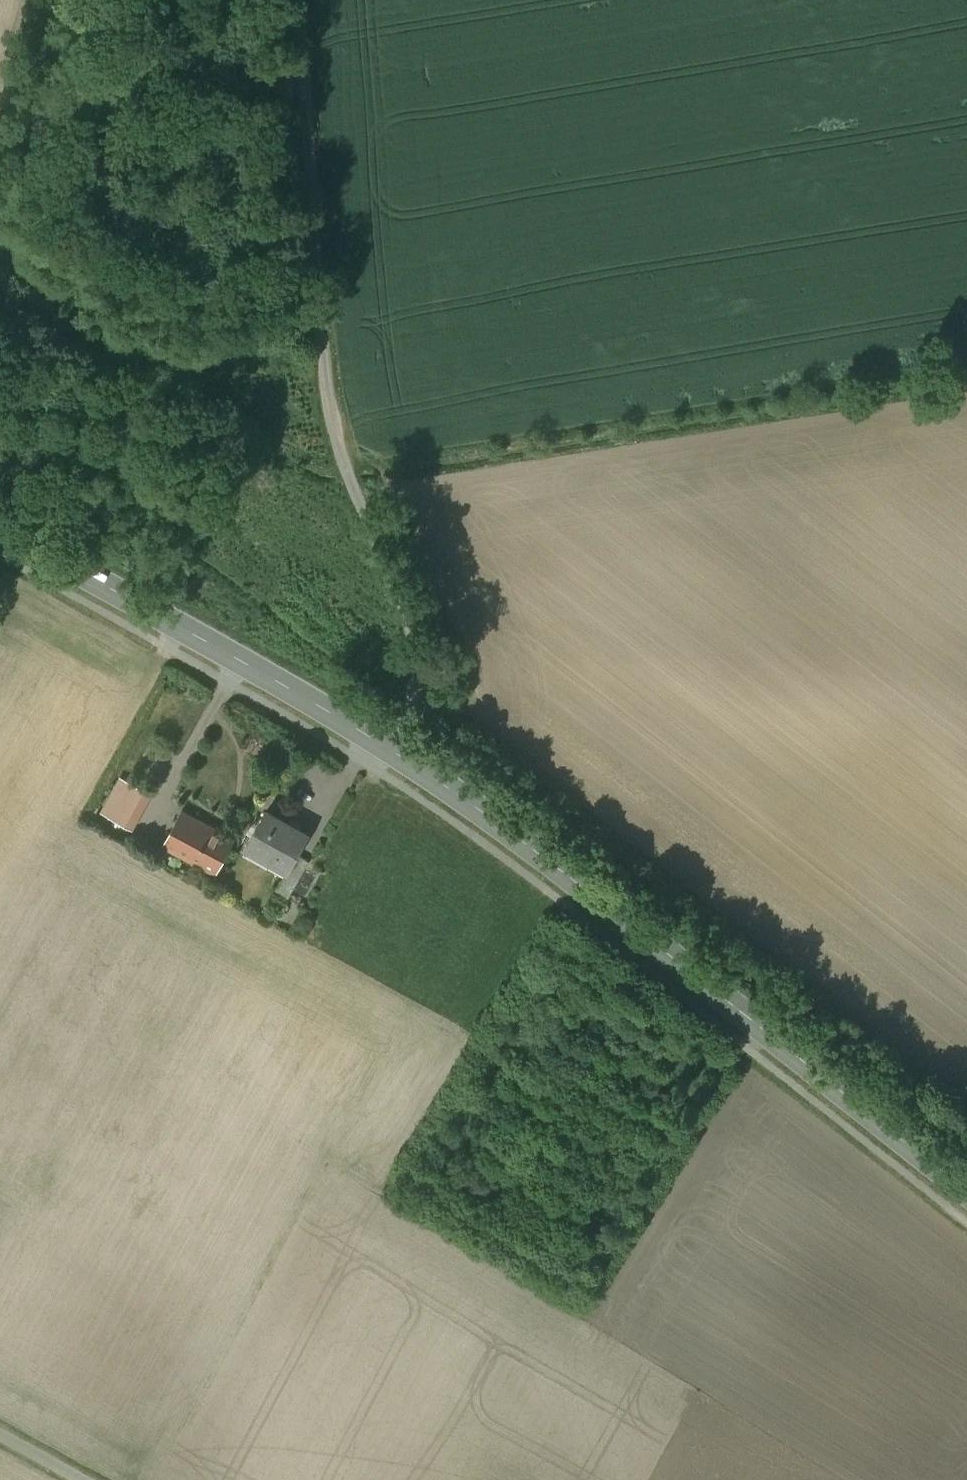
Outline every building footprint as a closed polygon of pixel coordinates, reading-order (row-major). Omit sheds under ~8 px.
[(129,781),(111,816),(131,828),(150,792),(129,781)] [(235,838),(182,809),(163,845),(216,874),(235,838)] [(266,811),(247,844),(248,845),(273,859),(288,868),(289,869),(298,854),(308,835),(266,811)] [(273,859),(248,845),(243,852),(268,867),(273,859)] [(288,868),(276,890),(289,897),(309,860),(298,854),(289,869),(288,868)]
